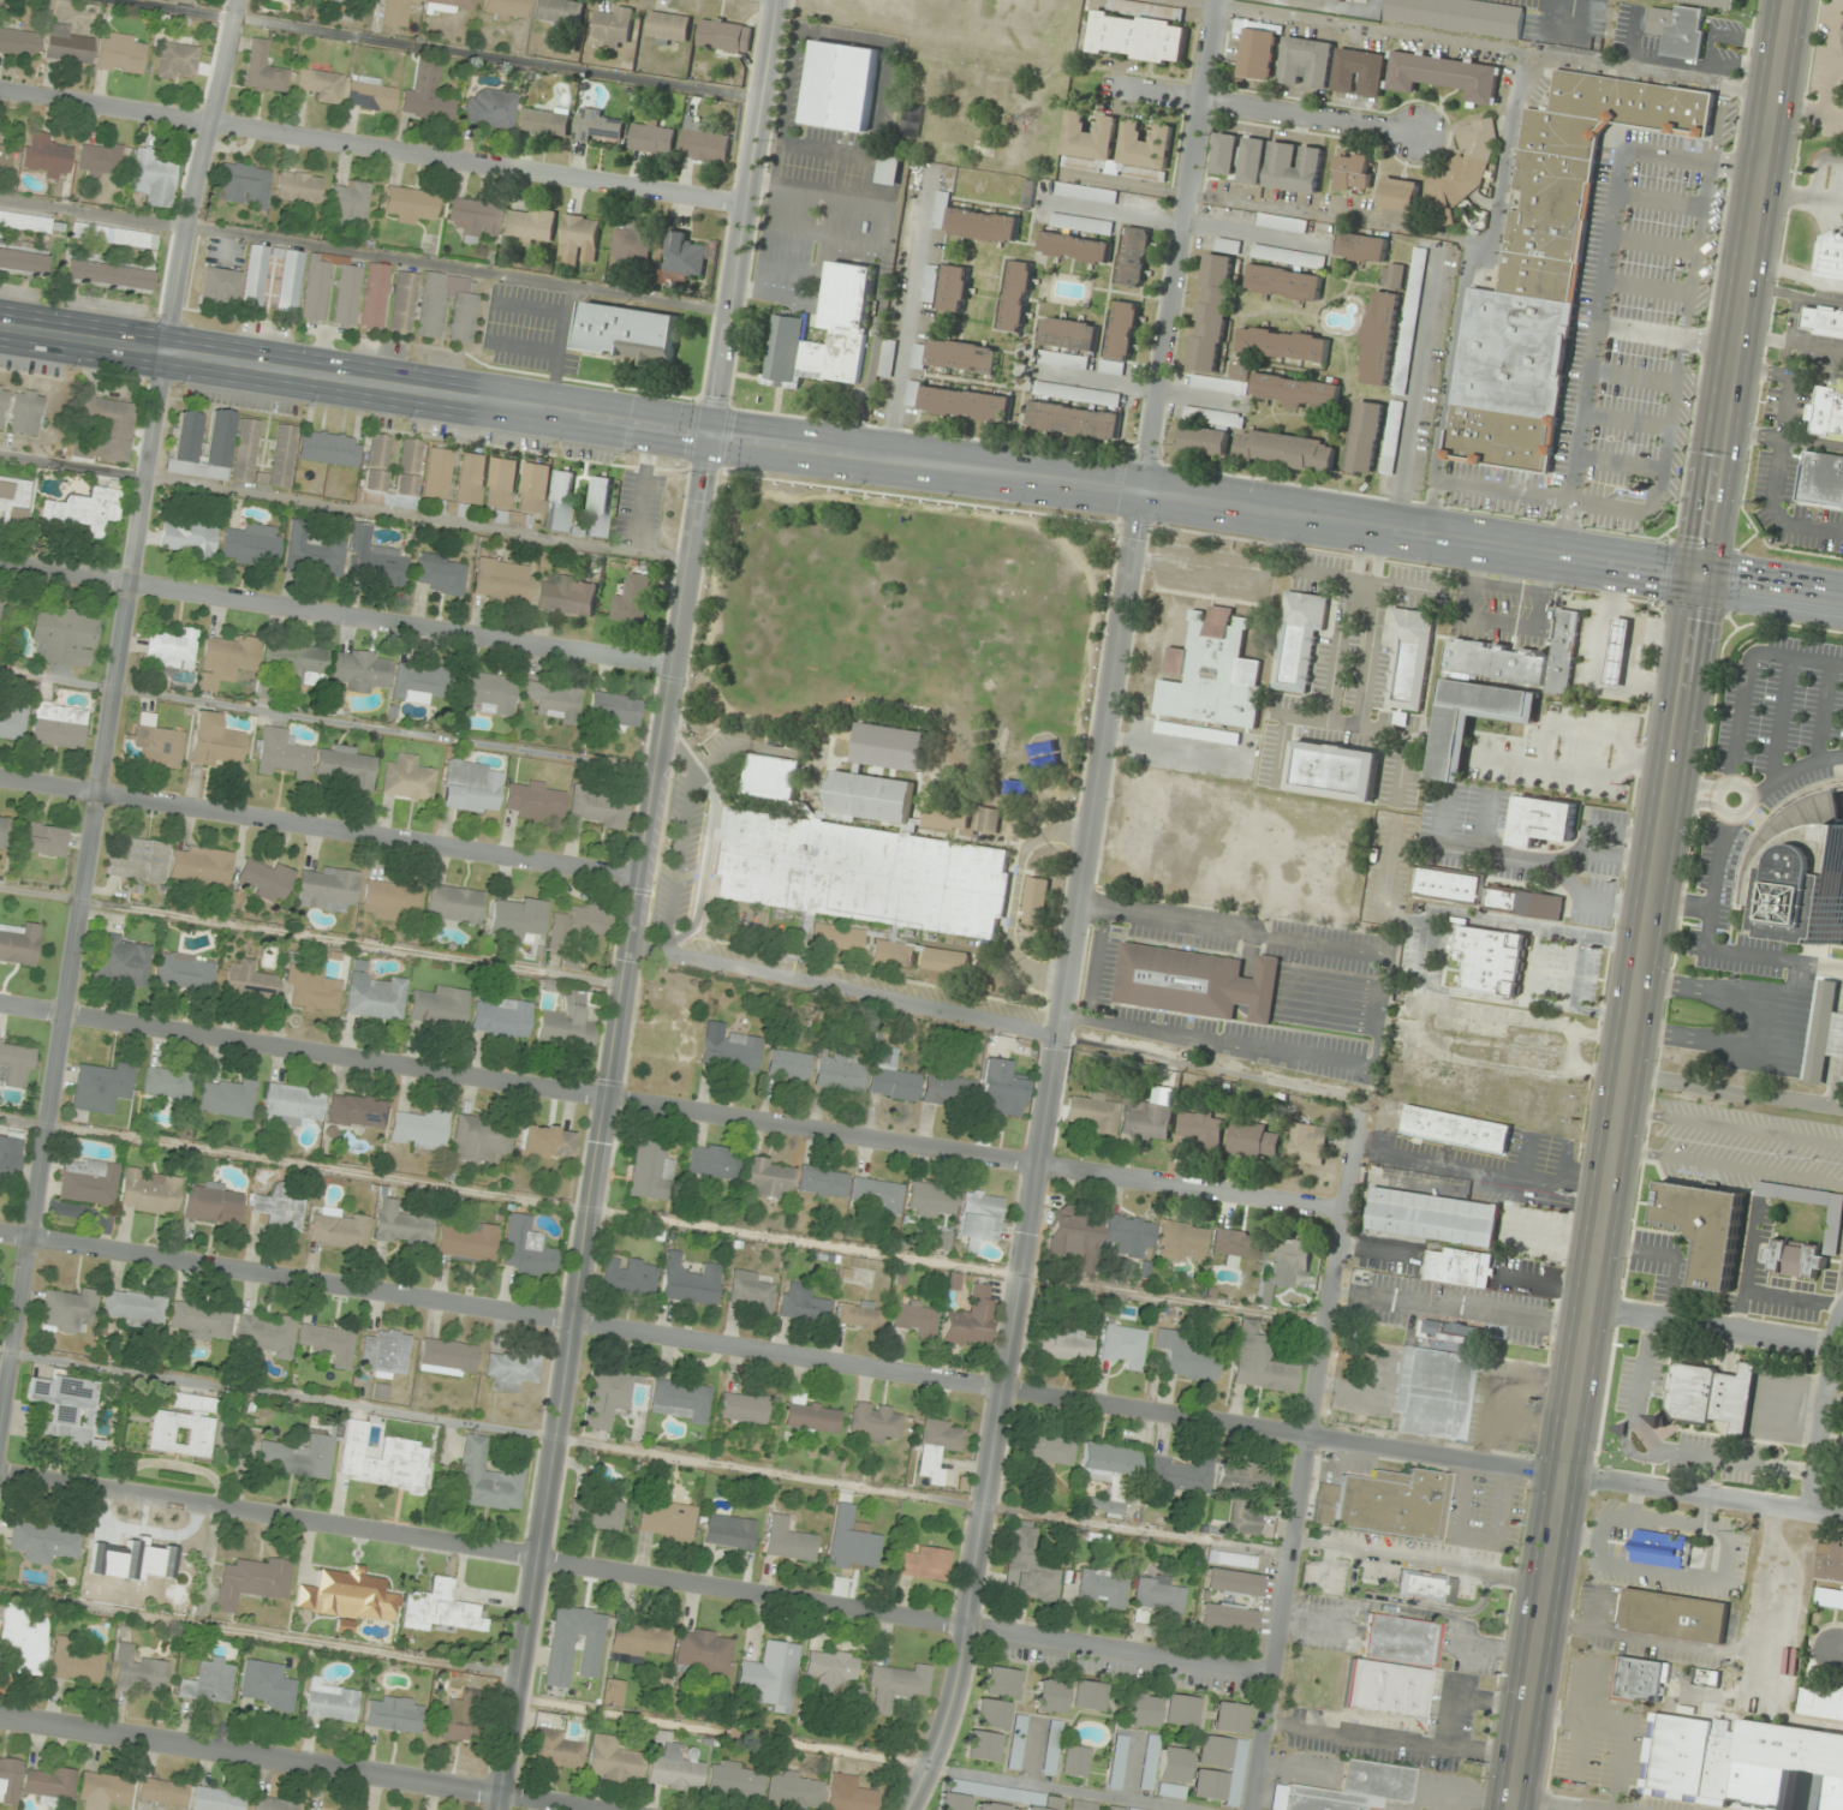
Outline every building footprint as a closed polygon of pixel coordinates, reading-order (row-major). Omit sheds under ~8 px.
[(418,5),(419,0),(380,0),(385,1),(382,24),(404,27),(407,4),(418,5)] [(425,10),(461,15),(462,5),(474,7),(475,0),(426,0),(425,10)] [(513,23),(514,14),(526,16),(528,0),(485,0),(483,11),(494,12),(493,21),(513,23)] [(582,27),(585,1),(579,0),(536,0),(534,21),(582,27)] [(1525,6),(1476,0),(1386,0),(1383,22),(1520,38),(1525,6)] [(1736,0),(1667,0),(1735,8),(1736,0)] [(1662,55),(1700,60),(1707,12),(1651,4),(1647,32),(1664,35),(1662,55)] [(596,11),(592,43),(629,48),(634,9),(615,6),(614,13),(596,11)] [(691,17),(650,12),(647,41),(688,46),(691,17)] [(1088,52),(1182,65),(1187,25),(1095,12),(1088,52)] [(753,25),(701,19),(698,47),(749,53),(753,25)] [(72,26),(50,23),(45,58),(91,63),(94,39),(71,36),(72,26)] [(39,33),(0,29),(0,52),(36,57),(39,33)] [(1271,83),(1278,32),(1246,29),(1239,79),(1271,83)] [(142,74),(147,39),(101,33),(96,68),(142,74)] [(287,94),(291,69),(267,66),(270,40),(250,37),(244,88),(287,94)] [(1328,91),(1335,45),(1286,38),(1280,84),(1328,91)] [(867,132),(879,49),(815,40),(804,124),(867,132)] [(196,73),(198,46),(160,43),(158,78),(181,80),(181,71),(196,73)] [(1383,97),(1387,54),(1339,49),(1334,92),(1383,97)] [(1500,66),(1394,52),(1389,90),(1417,94),(1418,82),(1468,89),(1467,102),(1495,106),(1500,66)] [(453,121),(456,97),(436,94),(441,59),(420,56),(416,90),(404,89),(400,114),(453,121)] [(1549,474),(1600,136),(1611,124),(1707,138),(1714,92),(1672,86),(1672,88),(1555,68),(1549,112),(1525,108),(1511,190),(1522,191),(1519,211),(1508,210),(1497,292),(1469,287),(1444,459),(1549,474)] [(342,73),(298,70),(296,98),(340,101),(342,73)] [(346,105),(394,112),(399,83),(350,75),(346,105)] [(514,130),(518,92),(479,88),(478,99),(466,97),(463,125),(514,130)] [(568,138),(571,112),(524,106),(521,132),(568,138)] [(573,140),(598,144),(600,136),(621,140),(625,117),(579,109),(573,140)] [(1119,118),(1094,115),(1094,113),(1069,110),(1062,166),(1112,173),(1119,118)] [(1144,122),(1125,119),(1118,171),(1157,177),(1157,180),(1166,182),(1174,126),(1155,124),(1153,136),(1142,134),(1144,122)] [(630,149),(672,155),(676,126),(634,121),(630,149)] [(1498,191),(1486,121),(1457,126),(1464,166),(1427,172),(1436,227),(1457,224),(1453,199),(1498,191)] [(680,157),(728,163),(731,132),(684,127),(680,157)] [(70,146),(50,146),(50,133),(24,133),(24,174),(70,174),(70,146)] [(1233,177),(1241,138),(1219,133),(1211,172),(1233,177)] [(1240,184),(1262,186),(1267,140),(1245,138),(1240,184)] [(118,179),(123,147),(82,140),(77,173),(118,179)] [(1318,195),(1324,149),(1300,146),(1301,145),(1273,141),(1266,188),(1318,195)] [(0,143),(0,169),(10,170),(12,145),(0,143)] [(130,191),(143,193),(142,205),(171,209),(177,165),(155,162),(157,150),(136,147),(130,191)] [(1334,189),(1370,193),(1374,160),(1338,156),(1334,189)] [(902,159),(881,157),(878,183),(899,186),(902,159)] [(267,209),(273,168),(220,161),(215,201),(267,209)] [(323,176),(280,171),(276,201),(319,206),(323,176)] [(1415,213),(1421,184),(1385,177),(1379,206),(1415,213)] [(372,183),(346,180),(345,189),(333,187),(328,223),(366,228),(372,183)] [(422,216),(435,218),(439,193),(387,186),(383,209),(396,210),(394,222),(420,226),(422,216)] [(1020,217),(948,207),(950,192),(937,191),(931,232),(1016,244),(1020,217)] [(502,204),(450,197),(447,221),(458,222),(457,235),(497,240),(502,204)] [(506,242),(553,244),(554,209),(507,208),(506,242)] [(0,211),(0,227),(64,233),(65,218),(0,211)] [(596,246),(600,220),(566,215),(560,252),(584,256),(586,244),(596,246)] [(1259,227),(1305,233),(1307,221),(1263,216),(1262,224),(1260,223),(1259,227)] [(648,265),(654,228),(617,222),(611,259),(648,265)] [(156,251),(158,233),(72,223),(70,241),(156,251)] [(1841,226),(1842,232),(1841,233),(1842,237),(1842,280),(1812,275),(1819,235),(1833,229),(1832,228),(1841,226)] [(1152,231),(1127,227),(1117,283),(1143,288),(1152,231)] [(708,249),(691,246),(693,233),(670,230),(665,272),(704,278),(708,249)] [(1111,243),(1042,232),(1038,253),(1108,264),(1111,243)] [(1384,264),(1388,240),(1342,232),(1338,256),(1384,264)] [(241,306),(262,309),(271,247),(250,244),(241,306)] [(0,246),(0,269),(45,274),(48,252),(0,246)] [(1426,250),(1414,248),(1402,349),(1415,350),(1426,250)] [(305,252),(284,249),(277,312),(298,314),(305,252)] [(1205,252),(1189,369),(1218,372),(1234,257),(1205,252)] [(302,319),(323,322),(332,256),(311,253),(302,319)] [(64,280),(151,292),(154,271),(67,259),(64,280)] [(1024,333),(1034,263),(1012,259),(1000,329),(1024,333)] [(360,327),(383,330),(392,265),(369,262),(360,327)] [(873,268),(833,262),(824,328),(830,329),(828,345),(803,341),(805,318),(773,315),(765,384),(798,388),(799,377),(859,384),(873,268)] [(938,309),(964,313),(971,268),(946,264),(938,309)] [(1383,287),(1402,289),(1405,267),(1386,264),(1383,287)] [(333,324),(356,327),(363,267),(340,265),(333,324)] [(1247,291),(1319,301),(1323,275),(1251,265),(1247,291)] [(238,270),(203,267),(199,300),(235,304),(238,270)] [(419,273),(397,270),(389,332),(410,335),(419,273)] [(416,336),(444,339),(444,341),(472,344),(479,293),(470,292),(472,278),(424,272),(416,336)] [(1398,294),(1372,291),(1362,384),(1389,387),(1398,294)] [(1132,362),(1140,304),(1115,300),(1107,358),(1132,362)] [(579,350),(637,357),(636,366),(673,371),(680,315),(584,303),(579,350)] [(1837,310),(1842,311),(1842,337),(1813,333),(1813,329),(1800,328),(1803,306),(1818,309),(1818,305),(1833,307),(1833,311),(1837,312),(1837,310)] [(1039,345),(1095,352),(1098,324),(1043,317),(1039,345)] [(1237,351),(1326,365),(1331,339),(1242,325),(1237,351)] [(925,365),(996,377),(1000,350),(930,337),(925,365)] [(1337,410),(1341,386),(1255,374),(1252,398),(1337,410)] [(1838,378),(1842,379),(1842,442),(1827,440),(1829,436),(1809,434),(1812,422),(1806,420),(1807,418),(1805,418),(1807,405),(1808,406),(1809,404),(1813,404),(1815,387),(1818,387),(1818,386),(1829,387),(1829,384),(1837,386),(1838,378)] [(1013,398),(921,384),(918,412),(1009,424),(1013,398)] [(2,430),(9,388),(0,387),(0,430),(2,430)] [(39,435),(44,393),(15,389),(10,432),(39,435)] [(136,403),(80,395),(77,423),(100,426),(98,443),(74,440),(72,456),(128,463),(136,403)] [(1385,405),(1358,400),(1344,473),(1371,478),(1385,405)] [(1119,442),(1122,414),(1031,402),(1027,429),(1119,442)] [(227,481),(235,412),(208,408),(207,414),(177,410),(169,473),(227,481)] [(290,487),(297,426),(277,424),(271,474),(256,473),(262,421),(240,418),(232,480),(290,487)] [(1179,452),(1227,458),(1229,434),(1182,428),(1179,452)] [(1336,442),(1240,430),(1236,460),(1332,472),(1336,442)] [(299,459),(358,466),(361,438),(302,431),(299,459)] [(391,438),(370,435),(362,503),(383,505),(391,438)] [(395,499),(406,500),(406,506),(416,508),(423,442),(402,440),(395,499)] [(435,500),(433,511),(445,513),(455,452),(431,448),(423,498),(435,500)] [(1806,450),(1842,456),(1842,511),(1799,504),(1799,501),(1797,500),(1797,498),(1795,497),(1802,450),(1805,452),(1806,450)] [(487,456),(463,453),(453,515),(466,517),(468,504),(480,506),(487,456)] [(510,509),(517,462),(493,458),(487,506),(510,509)] [(550,466),(525,464),(520,512),(545,514),(550,466)] [(566,533),(576,474),(558,471),(548,530),(566,533)] [(0,477),(0,511),(3,511),(2,521),(26,524),(30,480),(0,477)] [(586,536),(605,538),(611,479),(592,477),(586,536)] [(121,490),(91,486),(90,498),(66,495),(65,502),(42,500),(40,522),(87,527),(86,537),(102,539),(104,520),(117,522),(121,490)] [(214,558),(218,524),(163,518),(159,551),(214,558)] [(285,568),(341,576),(346,541),(308,536),(310,521),(292,519),(285,568)] [(223,529),(218,560),(277,568),(282,528),(244,523),(243,531),(223,529)] [(405,585),(408,552),(370,548),(372,525),(355,523),(349,579),(405,585)] [(468,560),(419,553),(415,583),(440,586),(439,593),(463,596),(468,560)] [(529,604),(534,566),(478,558),(473,596),(529,604)] [(594,617),(599,580),(553,574),(551,583),(539,582),(536,610),(594,617)] [(626,598),(613,597),(611,621),(647,624),(651,576),(628,574),(626,598)] [(1317,631),(1324,632),(1329,597),(1286,592),(1274,689),(1310,693),(1317,631)] [(88,611),(35,605),(31,641),(43,642),(40,662),(93,668),(98,619),(87,618),(88,611)] [(1255,728),(1264,661),(1243,658),(1249,619),(1233,617),(1234,608),(1211,605),(1210,613),(1194,610),(1189,650),(1169,647),(1165,674),(1186,676),(1186,683),(1161,680),(1156,715),(1255,728)] [(1389,643),(1394,644),(1385,707),(1422,712),(1436,614),(1392,608),(1389,643)] [(1545,693),(1565,697),(1580,613),(1558,609),(1545,693)] [(1604,686),(1620,688),(1630,621),(1615,619),(1604,686)] [(148,632),(143,665),(193,672),(199,629),(176,626),(174,635),(148,632)] [(261,639),(204,635),(199,692),(219,693),(220,682),(234,683),(235,670),(258,672),(261,639)] [(286,671),(286,682),(326,685),(329,647),(265,643),(263,669),(286,671)] [(374,695),(375,686),(389,687),(392,654),(334,649),(331,679),(343,680),(342,691),(374,695)] [(392,696),(445,702),(449,669),(396,662),(392,696)] [(512,716),(517,678),(464,670),(459,699),(477,701),(476,711),(512,716)] [(523,699),(536,701),(534,718),(577,723),(581,687),(525,681),(523,699)] [(88,708),(36,700),(29,742),(82,750),(88,708)] [(0,710),(0,738),(22,742),(29,704),(16,702),(14,713),(0,710)] [(219,729),(221,713),(194,710),(189,762),(241,768),(245,731),(219,729)] [(128,737),(124,763),(179,770),(185,731),(154,727),(156,714),(138,711),(135,738),(128,737)] [(1241,733),(1157,722),(1155,735),(1239,747),(1241,733)] [(928,734),(860,724),(854,766),(921,776),(928,734)] [(256,773),(274,776),(275,769),(295,772),(294,780),(309,782),(314,747),(289,743),(291,729),(263,725),(256,773)] [(1373,802),(1379,751),(1295,740),(1288,791),(1373,802)] [(373,792),(377,758),(354,755),(355,747),(332,744),(331,750),(318,749),(315,774),(346,778),(345,789),(373,792)] [(419,756),(399,753),(397,764),(385,762),(381,796),(433,803),(437,771),(417,768),(419,756)] [(801,761),(750,754),(744,795),(795,802),(801,761)] [(498,815),(504,767),(447,759),(440,807),(498,815)] [(913,782),(832,772),(826,817),(908,827),(913,782)] [(567,785),(508,779),(505,809),(514,810),(513,817),(563,822),(567,785)] [(1841,782),(1842,782),(1842,791),(1837,791),(1842,826),(1842,942),(1842,948),(1790,939),(1790,936),(1783,934),(1788,904),(1779,906),(1779,903),(1743,906),(1743,910),(1735,909),(1740,877),(1743,860),(1749,846),(1756,834),(1765,823),(1776,812),(1791,800),(1803,793),(1823,785),(1841,782)] [(626,828),(629,801),(614,799),(616,791),(573,786),(568,820),(626,828)] [(1577,804),(1519,795),(1511,846),(1535,849),(1537,837),(1571,843),(1577,804)] [(923,826),(968,830),(970,809),(925,805),(923,826)] [(714,898),(803,909),(799,943),(860,950),(863,930),(810,922),(811,914),(1000,938),(1012,846),(723,810),(715,874),(717,874),(714,898)] [(10,817),(0,816),(0,849),(7,850),(10,817)] [(18,850),(62,857),(67,829),(22,821),(18,850)] [(170,843),(127,837),(123,859),(109,857),(107,875),(132,879),(131,888),(141,889),(143,881),(164,884),(170,843)] [(228,888),(232,852),(173,845),(169,881),(228,888)] [(281,904),(295,872),(248,853),(234,885),(281,904)] [(294,907),(342,913),(343,903),(355,904),(359,871),(314,866),(313,873),(299,871),(294,907)] [(1481,877),(1418,867),(1413,896),(1478,906),(1481,877)] [(1021,923),(1043,926),(1050,880),(1029,877),(1021,923)] [(361,916),(400,921),(401,912),(416,914),(420,887),(365,880),(361,916)] [(424,918),(481,926),(485,891),(429,884),(424,918)] [(1562,921),(1564,895),(1485,885),(1481,912),(1562,921)] [(488,936),(525,942),(526,931),(544,934),(549,904),(494,895),(488,936)] [(549,913),(550,951),(570,951),(570,945),(589,944),(588,935),(611,934),(610,905),(568,906),(568,912),(549,913)] [(41,930),(0,925),(0,962),(36,967),(41,930)] [(1466,954),(1461,990),(1519,997),(1527,934),(1456,925),(1453,952),(1466,954)] [(91,981),(145,989),(152,941),(98,933),(91,981)] [(918,946),(873,940),(870,962),(915,968),(918,946)] [(1242,958),(1122,943),(1114,1003),(1235,1019),(1236,1004),(1252,1006),(1249,1022),(1270,1025),(1280,957),(1259,955),(1255,979),(1240,978),(1242,958)] [(969,974),(971,952),(926,949),(925,971),(969,974)] [(216,958),(158,951),(154,985),(212,992),(216,958)] [(224,994),(274,1003),(279,977),(252,972),(255,961),(231,956),(224,994)] [(343,981),(320,977),(322,968),(289,962),(285,986),(295,987),(292,1005),(337,1013),(343,981)] [(345,1014),(402,1022),(408,979),(384,975),(382,985),(349,981),(345,1014)] [(1819,979),(1814,1008),(1807,1058),(1803,1083),(1821,1086),(1825,1061),(1826,1056),(1842,1058),(1842,1014),(1832,1012),(1832,1010),(1837,982),(1819,979)] [(408,1022),(466,1029),(471,989),(429,984),(428,994),(411,992),(408,1022)] [(540,1009),(536,1044),(592,1050),(595,1024),(583,1022),(586,992),(565,989),(562,1012),(540,1009)] [(497,1005),(475,1002),(471,1034),(529,1041),(533,1002),(497,998),(497,1005)] [(762,1038),(725,1032),(724,1038),(704,1035),(699,1065),(756,1074),(762,1038)] [(31,1087),(34,1043),(0,1041),(0,1085),(31,1087)] [(917,1101),(921,1075),(895,1071),(898,1049),(875,1045),(867,1094),(917,1101)] [(766,1075),(808,1080),(811,1055),(770,1049),(766,1075)] [(856,1055),(818,1051),(814,1087),(863,1092),(866,1063),(855,1062),(856,1055)] [(1021,1115),(1025,1077),(1007,1075),(1009,1060),(983,1058),(978,1112),(1021,1115)] [(71,1109),(115,1115),(117,1100),(131,1102),(136,1065),(113,1062),(112,1069),(77,1064),(71,1109)] [(189,1105),(195,1072),(148,1063),(142,1096),(189,1105)] [(970,1107),(973,1078),(925,1073),(922,1103),(970,1107)] [(199,1112),(252,1119),(257,1083),(203,1076),(199,1112)] [(323,1120),(326,1090),(267,1083),(263,1122),(301,1127),(302,1118),(323,1120)] [(1081,1100),(1068,1098),(1064,1125),(1115,1133),(1119,1104),(1106,1102),(1107,1094),(1083,1091),(1081,1100)] [(385,1130),(389,1100),(330,1093),(327,1123),(385,1130)] [(1119,1136),(1169,1142),(1173,1103),(1124,1097),(1119,1136)] [(1507,1154),(1513,1123),(1407,1105),(1401,1136),(1507,1154)] [(451,1112),(422,1107),(420,1117),(394,1112),(389,1143),(444,1152),(451,1112)] [(1219,1151),(1224,1115),(1182,1109),(1178,1134),(1195,1137),(1194,1147),(1219,1151)] [(495,1164),(496,1154),(511,1156),(515,1121),(457,1114),(451,1159),(495,1164)] [(1228,1152),(1277,1159),(1280,1135),(1267,1134),(1268,1124),(1233,1120),(1228,1152)] [(1288,1160),(1322,1166),(1329,1130),(1295,1123),(1288,1160)] [(520,1151),(571,1158),(575,1132),(524,1125),(520,1151)] [(20,1180),(24,1135),(0,1133),(0,1179),(20,1180)] [(629,1196),(670,1201),(675,1159),(666,1158),(667,1142),(636,1138),(629,1196)] [(697,1175),(696,1187),(712,1189),(713,1178),(739,1181),(743,1150),(690,1143),(686,1173),(697,1175)] [(114,1207),(120,1165),(64,1157),(58,1199),(114,1207)] [(753,1194),(791,1199),(796,1162),(747,1157),(744,1184),(754,1185),(753,1194)] [(850,1173),(801,1165),(797,1190),(846,1198),(850,1173)] [(119,1209),(177,1216),(183,1175),(125,1167),(119,1209)] [(904,1184),(854,1178),(851,1201),(872,1204),(871,1212),(900,1215),(904,1184)] [(954,1212),(958,1187),(911,1181),(907,1214),(942,1219),(943,1210),(954,1212)] [(239,1224),(243,1193),(223,1190),(224,1186),(188,1182),(183,1217),(239,1224)] [(1730,1292),(1744,1193),(1662,1182),(1656,1229),(1699,1235),(1692,1286),(1730,1292)] [(1759,1182),(1756,1196),(1830,1205),(1825,1246),(1776,1239),(1775,1249),(1767,1248),(1765,1261),(1772,1262),(1771,1274),(1815,1279),(1817,1268),(1826,1270),(1827,1253),(1837,1255),(1842,1210),(1842,1192),(1759,1182)] [(1496,1248),(1501,1205),(1372,1188),(1367,1231),(1496,1248)] [(964,1189),(957,1237),(968,1238),(966,1252),(979,1254),(981,1241),(997,1243),(1004,1194),(964,1189)] [(300,1233),(306,1195),(273,1190),(272,1197),(254,1194),(251,1212),(268,1215),(266,1228),(300,1233)] [(436,1219),(398,1213),(400,1200),(382,1197),(374,1241),(431,1250),(436,1219)] [(1046,1254),(1082,1259),(1081,1272),(1094,1273),(1101,1211),(1052,1205),(1046,1254)] [(367,1250),(371,1214),(313,1207),(309,1242),(367,1250)] [(502,1271),(555,1277),(558,1250),(543,1248),(545,1232),(532,1230),(534,1215),(508,1212),(502,1271)] [(1115,1255),(1151,1259),(1154,1218),(1106,1214),(1104,1240),(1116,1242),(1115,1255)] [(495,1262),(499,1226),(441,1220),(437,1256),(495,1262)] [(1205,1264),(1209,1226),(1161,1220),(1156,1259),(1205,1264)] [(1212,1252),(1225,1254),(1224,1263),(1238,1264),(1239,1257),(1261,1259),(1264,1235),(1215,1229),(1212,1252)] [(1308,1277),(1312,1242),(1276,1238),(1271,1283),(1261,1282),(1259,1304),(1268,1306),(1271,1284),(1293,1287),(1295,1275),(1308,1277)] [(1490,1289),(1495,1254),(1429,1246),(1425,1280),(1490,1289)] [(661,1298),(716,1306),(722,1266),(704,1263),(702,1273),(678,1269),(681,1252),(668,1250),(661,1298)] [(602,1290),(655,1296),(659,1263),(605,1256),(602,1290)] [(731,1307),(772,1308),(773,1284),(761,1284),(761,1272),(732,1271),(731,1307)] [(831,1300),(810,1297),(812,1286),(785,1282),(780,1316),(828,1323),(831,1300)] [(986,1347),(995,1286),(973,1283),(968,1313),(946,1310),(941,1340),(986,1347)] [(80,1333),(81,1320),(95,1322),(99,1294),(44,1288),(39,1328),(80,1333)] [(169,1297),(106,1288),(102,1317),(164,1326),(169,1297)] [(882,1329),(885,1305),(838,1299),(835,1324),(882,1329)] [(938,1305),(895,1302),(893,1327),(918,1329),(917,1338),(935,1340),(938,1305)] [(191,1338),(230,1342),(233,1308),(173,1303),(171,1329),(192,1331),(191,1338)] [(291,1358),(297,1319),(239,1311),(234,1350),(291,1358)] [(1233,1384),(1296,1393),(1300,1366),(1268,1361),(1271,1335),(1259,1333),(1261,1321),(1242,1319),(1233,1384)] [(1402,1344),(1394,1412),(1400,1412),(1398,1433),(1465,1441),(1478,1326),(1421,1320),(1418,1345),(1402,1344)] [(1136,1326),(1104,1322),(1098,1363),(1142,1369),(1147,1340),(1135,1338),(1136,1326)] [(329,1367),(349,1370),(356,1331),(301,1323),(297,1348),(331,1354),(329,1367)] [(1162,1374),(1217,1382),(1222,1351),(1184,1345),(1186,1332),(1156,1327),(1153,1349),(1166,1351),(1162,1374)] [(369,1377),(393,1379),(394,1370),(407,1371),(411,1332),(377,1328),(376,1340),(363,1338),(360,1366),(370,1367),(369,1377)] [(1094,1334),(1054,1329),(1053,1338),(1040,1336),(1038,1356),(1090,1363),(1094,1334)] [(474,1378),(478,1344),(423,1337),(419,1371),(474,1378)] [(485,1376),(496,1377),(495,1391),(521,1394),(522,1382),(538,1383),(541,1355),(488,1350),(485,1376)] [(1668,1416),(1732,1424),(1731,1438),(1746,1439),(1755,1364),(1742,1362),(1741,1373),(1674,1364),(1668,1416)] [(583,1427),(610,1431),(614,1407),(629,1409),(634,1373),(592,1367),(583,1427)] [(91,1438),(99,1381),(53,1375),(53,1380),(30,1377),(27,1401),(51,1404),(49,1421),(43,1421),(42,1434),(67,1438),(66,1445),(102,1450),(103,1440),(91,1438)] [(655,1378),(649,1414),(707,1424),(713,1387),(655,1378)] [(387,1399),(388,1385),(375,1384),(374,1397),(387,1399)] [(210,1458),(217,1397),(173,1392),(171,1411),(153,1409),(148,1450),(210,1458)] [(765,1424),(768,1398),(724,1392),(720,1417),(765,1424)] [(805,1405),(806,1395),(790,1393),(786,1428),(838,1434),(841,1410),(805,1405)] [(859,1441),(886,1444),(887,1436),(900,1438),(902,1416),(891,1415),(892,1405),(853,1401),(850,1429),(860,1430),(859,1441)] [(338,1477),(423,1489),(430,1443),(384,1436),(381,1459),(363,1456),(368,1421),(346,1418),(338,1477)] [(963,1451),(965,1424),(920,1420),(917,1452),(921,1452),(919,1477),(929,1478),(929,1484),(944,1485),(945,1468),(940,1467),(941,1449),(963,1451)] [(275,1473),(329,1480),(335,1436),(309,1432),(307,1446),(259,1440),(257,1459),(276,1462),(275,1473)] [(1023,1462),(1033,1463),(1032,1476),(1052,1478),(1053,1464),(1073,1467),(1076,1438),(1026,1432),(1023,1462)] [(489,1436),(465,1433),(455,1504),(520,1513),(525,1473),(484,1467),(489,1436)] [(1142,1448),(1085,1441),(1080,1477),(1111,1482),(1109,1500),(1080,1496),(1078,1510),(1121,1516),(1126,1479),(1137,1481),(1142,1448)] [(1152,1458),(1148,1487),(1209,1495),(1214,1458),(1192,1455),(1190,1463),(1152,1458)] [(1267,1492),(1269,1465),(1221,1461),(1220,1486),(1233,1487),(1229,1533),(1259,1535),(1260,1511),(1247,1510),(1249,1491),(1267,1492)] [(1437,1541),(1447,1473),(1407,1468),(1406,1474),(1372,1469),(1371,1479),(1341,1474),(1340,1486),(1318,1482),(1313,1523),(1437,1541)] [(620,1531),(624,1503),(570,1497),(567,1525),(620,1531)] [(698,1506),(642,1498),(637,1535),(692,1543),(698,1506)] [(751,1550),(756,1520),(708,1513),(704,1542),(751,1550)] [(792,1516),(770,1513),(764,1555),(816,1562),(820,1534),(790,1531),(792,1516)] [(51,1564),(51,1555),(79,1558),(82,1527),(12,1521),(9,1548),(22,1549),(21,1561),(51,1564)] [(1014,1525),(1003,1594),(1057,1602),(1062,1569),(1035,1565),(1040,1529),(1014,1525)] [(838,1563),(878,1568),(882,1533),(842,1529),(838,1563)] [(1633,1530),(1632,1539),(1630,1537),(1628,1552),(1630,1553),(1629,1560),(1629,1561),(1628,1561),(1680,1570),(1680,1566),(1684,1537),(1633,1530)] [(177,1546),(127,1540),(125,1552),(102,1549),(97,1588),(120,1590),(118,1602),(140,1605),(144,1576),(173,1580),(177,1546)] [(1819,1541),(1816,1585),(1818,1586),(1815,1614),(1842,1617),(1842,1543),(1819,1541)] [(949,1582),(953,1551),(917,1546),(915,1555),(902,1553),(899,1575),(949,1582)] [(1255,1554),(1208,1554),(1208,1565),(1255,1565),(1255,1554)] [(292,1565),(236,1556),(234,1567),(222,1565),(215,1610),(237,1614),(241,1592),(286,1599),(292,1565)] [(396,1623),(400,1594),(385,1591),(387,1579),(362,1576),(364,1566),(349,1564),(348,1574),(319,1569),(316,1587),(298,1584),(295,1608),(396,1623)] [(1076,1603),(1124,1609),(1129,1575),(1081,1568),(1076,1603)] [(1260,1575),(1206,1568),(1203,1590),(1258,1597),(1260,1575)] [(1441,1602),(1442,1594),(1453,1595),(1456,1576),(1398,1569),(1394,1595),(1441,1602)] [(1171,1578),(1138,1573),(1133,1610),(1182,1617),(1186,1588),(1170,1586),(1171,1578)] [(402,1628),(430,1631),(431,1623),(487,1630),(488,1619),(477,1617),(479,1605),(452,1602),(455,1578),(433,1575),(431,1594),(407,1591),(402,1628)] [(1726,1603),(1624,1588),(1617,1630),(1720,1645),(1726,1603)] [(1252,1632),(1255,1609),(1201,1601),(1198,1624),(1252,1632)] [(50,1620),(27,1617),(28,1605),(3,1602),(0,1631),(0,1645),(20,1647),(17,1673),(44,1676),(50,1620)] [(544,1686),(568,1688),(575,1635),(584,1636),(579,1676),(599,1678),(607,1613),(554,1607),(544,1686)] [(615,1654),(672,1654),(672,1625),(615,1625),(615,1654)] [(680,1628),(674,1669),(728,1677),(734,1635),(680,1628)] [(50,1676),(103,1684),(107,1653),(67,1647),(69,1638),(57,1636),(50,1676)] [(801,1644),(765,1640),(762,1663),(740,1660),(735,1699),(793,1707),(801,1644)] [(113,1686),(166,1693),(170,1661),(134,1657),(135,1644),(119,1642),(113,1686)] [(805,1674),(818,1675),(815,1697),(841,1700),(844,1679),(856,1681),(859,1654),(808,1648),(805,1674)] [(1617,1655),(1610,1700),(1660,1708),(1668,1663),(1617,1655)] [(178,1697),(231,1704),(236,1661),(197,1656),(194,1677),(181,1675),(178,1697)] [(1348,1659),(1426,1671),(1416,1732),(1408,1719),(1341,1708),(1348,1659)] [(893,1694),(927,1699),(932,1666),(909,1662),(908,1672),(871,1666),(868,1689),(875,1690),(872,1714),(890,1717),(893,1694)] [(293,1714),(298,1682),(286,1680),(287,1669),(266,1666),(265,1677),(242,1673),(239,1696),(272,1701),(271,1711),(293,1714)] [(1015,1698),(1019,1671),(987,1666),(982,1693),(1015,1698)] [(356,1722),(360,1691),(322,1686),(323,1677),(310,1675),(305,1716),(356,1722)] [(603,1705),(622,1707),(625,1681),(606,1679),(603,1705)] [(1067,1683),(1038,1679),(1033,1709),(1062,1713),(1067,1683)] [(1102,1712),(1106,1684),(1073,1681),(1070,1708),(1102,1712)] [(1801,1687),(1799,1717),(1842,1720),(1842,1691),(1801,1687)] [(1125,1723),(1153,1729),(1159,1698),(1131,1693),(1125,1723)] [(424,1700),(381,1695),(379,1704),(368,1703),(365,1726),(420,1734),(424,1700)] [(1162,1725),(1194,1728),(1196,1698),(1165,1695),(1162,1725)] [(1005,1731),(1010,1704),(978,1697),(972,1725),(1005,1731)] [(477,1742),(477,1698),(444,1698),(444,1742),(477,1742)] [(1212,1731),(1244,1733),(1246,1704),(1214,1702),(1212,1731)] [(1741,1721),(1740,1733),(1719,1731),(1720,1721),(1652,1713),(1641,1794),(1728,1806),(1734,1762),(1842,1776),(1842,1735),(1741,1721)] [(563,1730),(534,1726),(529,1763),(583,1771),(586,1745),(562,1742),(563,1730)] [(647,1785),(702,1793),(706,1761),(681,1758),(683,1744),(672,1743),(674,1732),(654,1730),(647,1785)] [(1000,1733),(967,1731),(965,1758),(998,1761),(1000,1733)] [(1122,1790),(1126,1735),(1114,1734),(1110,1789),(1122,1790)] [(1230,1739),(1199,1735),(1195,1764),(1226,1769),(1230,1739)] [(1246,1740),(1233,1739),(1226,1806),(1239,1808),(1246,1740)] [(1085,1778),(1091,1749),(1067,1745),(1061,1773),(1085,1778)] [(1186,1782),(1189,1750),(1160,1747),(1157,1779),(1186,1782)] [(0,1757),(0,1803),(18,1805),(23,1760),(0,1757)] [(1365,1809),(1379,1809),(1382,1799),(1410,1804),(1415,1768),(1346,1758),(1341,1792),(1286,1784),(1284,1793),(1272,1791),(1269,1809),(1365,1809)] [(707,1793),(761,1800),(765,1767),(711,1760),(707,1793)] [(23,1792),(37,1794),(35,1803),(59,1807),(60,1797),(73,1799),(78,1770),(52,1766),(51,1772),(27,1768),(23,1792)] [(771,1770),(766,1805),(804,1809),(821,1809),(825,1777),(771,1770)] [(1221,1802),(1224,1774),(1194,1770),(1190,1798),(1221,1802)] [(130,1807),(133,1778),(82,1771),(79,1802),(84,1803),(83,1809),(106,1809),(107,1804),(130,1807)] [(879,1792),(856,1789),(857,1780),(831,1776),(826,1809),(876,1809),(879,1792)] [(190,1785),(141,1777),(138,1798),(186,1806),(190,1785)] [(1183,1798),(1184,1786),(1158,1785),(1157,1797),(1183,1798)] [(195,1787),(192,1809),(243,1809),(245,1793),(195,1787)] [(971,1797),(940,1792),(937,1809),(969,1809),(971,1797)] [(299,1802),(255,1796),(253,1809),(298,1809),(299,1802)]
